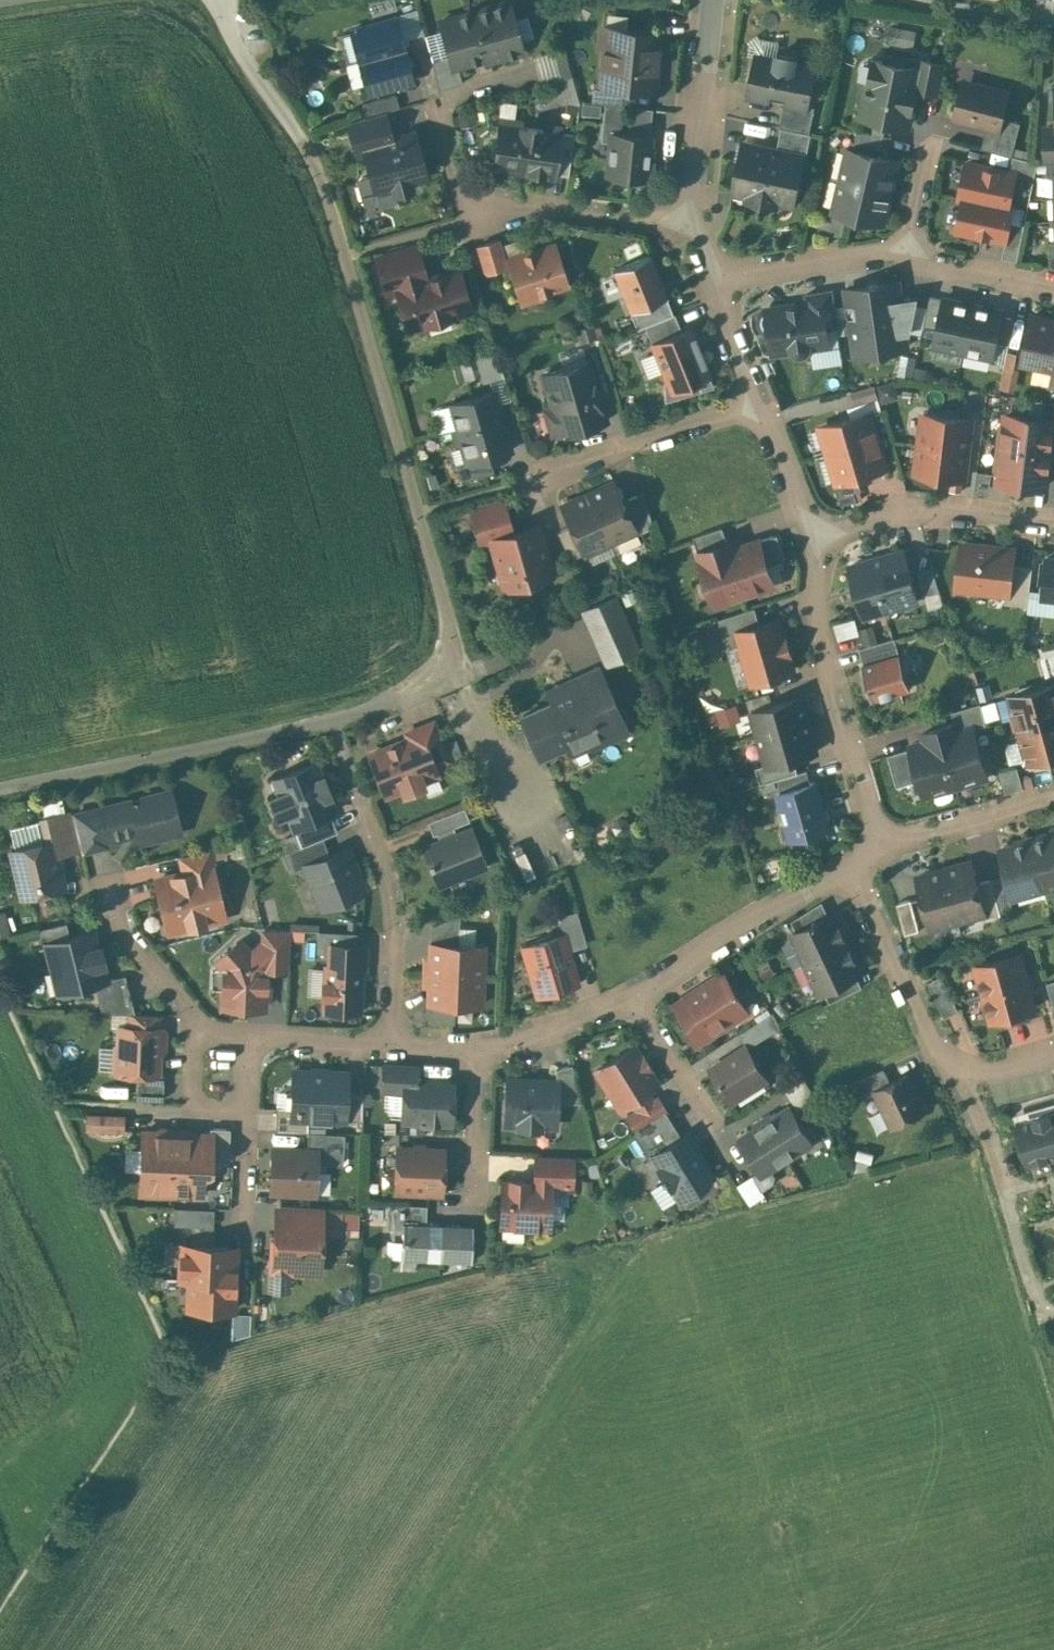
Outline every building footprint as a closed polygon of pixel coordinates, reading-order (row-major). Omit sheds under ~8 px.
[(507,2),(440,20),(450,55),(453,66),(457,65),(483,58),(484,61),(521,51),(518,40),(532,36),(527,16),(512,20),(507,2)] [(360,62),(403,49),(395,18),(351,30),(360,62)] [(915,45),(917,25),(889,22),(887,42),(915,45)] [(659,31),(604,26),(597,32),(596,44),(602,51),(599,81),(595,81),(595,83),(631,86),(653,88),(659,31)] [(541,78),(550,75),(557,101),(579,95),(566,44),(534,53),(541,78)] [(403,49),(360,62),(368,92),(412,80),(403,49)] [(797,56),(777,52),(775,59),(756,55),(748,93),(785,101),(807,105),(807,104),(814,66),(795,63),(797,56)] [(457,65),(453,66),(450,55),(431,60),(439,88),(462,82),(457,65)] [(907,61),(887,57),(886,61),(871,58),(867,59),(863,62),(861,66),(860,70),(861,74),(863,78),(867,81),(874,82),(868,115),(908,124),(916,88),(920,68),(918,67),(906,65),(907,61)] [(945,63),(920,58),(918,67),(920,68),(916,88),(940,92),(945,63)] [(631,86),(595,83),(595,81),(593,81),(590,101),(604,103),(622,105),(629,105),(631,86)] [(1008,91),(978,83),(976,90),(962,86),(954,116),(987,125),(998,128),(1001,117),(1008,91)] [(395,94),(362,103),(365,116),(384,111),(399,106),(395,94)] [(807,105),(785,101),(780,126),(781,126),(809,132),(815,105),(807,104),(807,105)] [(633,102),(629,125),(649,128),(653,105),(633,102)] [(622,105),(604,103),(603,120),(620,122),(622,105)] [(365,116),(347,121),(356,154),(365,152),(363,145),(392,137),(384,111),(365,116)] [(1020,122),(1001,117),(998,128),(987,125),(982,147),(1012,154),(1014,146),(1020,122)] [(559,131),(499,123),(493,166),(553,175),(553,173),(559,131)] [(809,132),(781,126),(777,149),(802,154),(802,156),(806,157),(811,133),(809,132)] [(1046,126),(1047,160),(1053,160),(1053,126),(1046,126)] [(868,131),(857,129),(854,142),(865,144),(868,131)] [(392,137),(363,145),(365,152),(375,190),(391,185),(394,194),(412,188),(410,180),(425,176),(413,131),(392,137)] [(574,134),(559,131),(553,173),(568,175),(574,134)] [(651,135),(610,131),(606,175),(628,177),(627,183),(652,186),(655,157),(649,157),(651,135)] [(891,136),(868,131),(865,144),(888,149),(891,136)] [(777,149),(770,147),(770,148),(749,144),(747,153),(742,152),(734,190),(748,193),(747,197),(777,202),(777,199),(792,202),(802,156),(802,154),(777,149)] [(1032,150),(1014,146),(1012,154),(1032,160),(1032,150)] [(840,181),(890,190),(897,160),(848,149),(840,181)] [(990,166),(990,167),(966,162),(959,195),(963,196),(1007,204),(1010,191),(1011,191),(1015,172),(999,169),(999,168),(990,166)] [(890,190),(840,181),(834,209),(835,209),(847,212),(883,220),(890,190)] [(1007,204),(963,196),(957,228),(981,233),(989,235),(1006,238),(1010,219),(1008,219),(1011,204),(1007,204)] [(847,212),(835,209),(832,220),(829,232),(842,235),(847,212)] [(832,220),(822,217),(819,230),(829,232),(832,220)] [(520,237),(499,243),(506,265),(510,264),(508,257),(525,252),(520,237)] [(498,238),(477,244),(485,272),(506,265),(499,243),(498,238)] [(525,252),(508,257),(510,264),(519,292),(531,288),(538,292),(565,283),(553,243),(525,252)] [(415,246),(377,257),(387,290),(397,287),(397,285),(424,278),(415,246)] [(650,253),(612,269),(629,311),(666,296),(667,295),(661,281),(657,283),(656,282),(659,276),(658,273),(652,271),(651,269),(656,268),(650,253)] [(424,278),(397,285),(397,287),(409,327),(469,309),(457,268),(424,278)] [(905,330),(903,315),(901,298),(898,281),(871,284),(846,288),(852,324),(856,352),(907,344),(905,330)] [(833,289),(804,293),(805,302),(821,299),(826,328),(838,326),(833,289)] [(666,296),(629,311),(636,328),(644,324),(672,313),(666,296)] [(916,296),(901,298),(903,315),(905,330),(909,330),(916,296)] [(924,326),(937,328),(944,299),(930,296),(924,326)] [(934,344),(963,350),(973,303),(944,296),(944,299),(937,328),(934,344)] [(767,328),(771,329),(774,350),(791,348),(792,349),(796,352),(802,353),(807,351),(810,346),(811,345),(828,342),(826,328),(821,299),(805,302),(768,307),(764,310),(762,313),(761,317),(762,322),(764,325),(767,328)] [(1003,309),(973,303),(963,350),(993,356),(1003,309)] [(672,313),(644,324),(651,341),(680,329),(674,312),(672,313)] [(1032,314),(1022,361),(1053,368),(1053,319),(1032,314)] [(713,385),(689,325),(680,329),(651,341),(664,372),(664,399),(713,385)] [(497,345),(461,352),(466,378),(502,371),(497,345)] [(552,406),(597,392),(588,360),(542,373),(552,406)] [(492,391),(450,403),(459,432),(501,420),(492,391)] [(597,392),(552,406),(545,408),(552,432),(559,430),(559,433),(605,419),(597,392)] [(1044,400),(1042,414),(1043,414),(1047,419),(1053,420),(1053,424),(1053,401),(1044,400)] [(855,415),(823,425),(831,452),(878,438),(870,411),(855,415)] [(970,418),(924,413),(921,442),(967,447),(970,418)] [(1042,414),(1033,413),(1028,417),(1006,414),(1004,425),(1001,427),(1000,434),(1003,438),(1002,443),(1050,449),(1053,424),(1053,420),(1047,419),(1043,414),(1042,414)] [(501,420),(459,432),(467,462),(509,450),(501,420)] [(878,438),(831,452),(839,479),(858,474),(886,465),(883,456),(878,438)] [(967,447),(921,442),(917,471),(963,477),(967,447)] [(1050,449),(1002,443),(1001,456),(997,458),(997,465),(999,469),(998,479),(1045,484),(1050,449)] [(839,479),(827,483),(832,497),(862,488),(858,474),(839,479)] [(587,492),(606,541),(634,528),(622,501),(613,481),(587,492)] [(642,491),(622,501),(634,528),(651,521),(642,491)] [(606,541),(587,492),(561,504),(570,524),(583,552),(606,541)] [(503,499),(470,508),(480,543),(491,539),(490,538),(512,531),(503,499)] [(512,531),(490,538),(491,539),(504,586),(551,573),(537,524),(512,531)] [(570,524),(557,530),(569,558),(583,552),(570,524)] [(723,525),(694,535),(699,551),(728,541),(723,525)] [(777,533),(759,539),(768,564),(786,558),(777,533)] [(750,591),(737,546),(734,539),(728,541),(699,551),(716,602),(750,591)] [(737,546),(750,591),(774,583),(768,564),(759,539),(737,546)] [(1012,548),(963,543),(959,572),(972,574),(971,589),(991,592),(992,589),(1006,591),(1008,591),(1011,563),(1012,548)] [(904,549),(850,565),(864,615),(918,599),(904,549)] [(1047,556),(1042,595),(1053,596),(1053,557),(1047,556)] [(1032,565),(1011,563),(1008,591),(1006,591),(1005,601),(1028,604),(1032,565)] [(944,603),(933,567),(919,571),(918,571),(929,608),(944,603)] [(637,649),(614,596),(583,610),(606,663),(637,649)] [(755,606),(718,618),(727,648),(741,644),(737,631),(760,624),(755,606)] [(760,624),(737,631),(741,644),(752,680),(793,668),(779,619),(760,624)] [(895,637),(859,647),(864,663),(899,653),(895,637)] [(864,663),(862,664),(872,699),(875,698),(878,705),(901,693),(900,691),(910,688),(899,653),(864,663)] [(597,667),(566,681),(571,692),(522,714),(540,754),(583,735),(588,747),(625,731),(597,667)] [(1010,694),(1015,712),(1013,716),(1016,727),(1020,729),(1020,732),(1053,723),(1053,682),(1010,694)] [(801,696),(751,711),(766,762),(767,764),(794,757),(817,750),(801,696)] [(980,702),(952,710),(955,722),(971,718),(973,727),(986,723),(980,702)] [(938,727),(957,784),(987,775),(973,727),(971,718),(955,722),(938,727)] [(432,721),(406,732),(408,738),(421,732),(433,763),(447,758),(432,721)] [(1020,732),(1021,736),(1019,739),(1023,754),(1027,756),(1029,761),(1053,754),(1053,723),(1020,732)] [(957,784),(938,727),(922,732),(924,739),(910,743),(911,746),(917,767),(920,778),(925,794),(957,784)] [(408,738),(369,753),(385,793),(402,786),(404,792),(423,784),(421,779),(437,772),(433,763),(421,732),(408,738)] [(911,746),(888,753),(897,785),(920,778),(917,767),(911,746)] [(794,757),(767,764),(766,762),(756,765),(761,782),(778,777),(798,771),(794,757)] [(314,761),(274,777),(294,827),(329,812),(334,811),(314,761)] [(798,771),(778,777),(782,790),(811,781),(807,769),(798,771)] [(782,790),(777,791),(790,839),(830,827),(816,780),(811,781),(782,790)] [(170,791),(71,815),(79,848),(80,849),(108,842),(107,837),(116,830),(136,825),(140,839),(180,829),(170,791)] [(464,806),(452,811),(457,824),(469,820),(464,806)] [(452,811),(427,821),(432,834),(457,824),(452,811)] [(71,815),(70,812),(40,819),(45,841),(53,840),(56,853),(79,848),(71,815)] [(329,812),(294,827),(301,845),(322,836),(337,830),(329,812)] [(624,819),(617,818),(612,824),(616,831),(623,832),(627,826),(624,819)] [(471,825),(421,845),(436,885),(487,865),(471,825)] [(1044,887),(1053,884),(1053,832),(1043,835),(1044,841),(1039,842),(1039,840),(1034,837),(1030,838),(1044,887)] [(301,845),(286,851),(293,869),(305,864),(329,854),(322,836),(301,845)] [(1044,887),(1030,838),(1026,839),(1024,844),(1024,846),(1020,847),(1018,842),(1000,847),(1014,895),(1044,887)] [(45,841),(10,850),(20,895),(22,895),(27,898),(38,895),(41,890),(64,885),(56,853),(53,840),(45,841)] [(207,848),(181,855),(185,869),(186,873),(212,866),(207,848)] [(329,854),(305,864),(322,905),(363,889),(346,848),(329,854)] [(942,868),(956,918),(984,911),(985,911),(977,882),(971,861),(942,868)] [(186,873),(185,869),(182,873),(155,880),(168,929),(224,915),(212,866),(186,873)] [(956,918),(942,868),(917,875),(931,925),(956,918)] [(992,878),(977,882),(985,911),(984,911),(986,917),(1001,913),(992,878)] [(911,897),(896,901),(905,932),(920,928),(911,897)] [(11,927),(5,905),(0,907),(0,930),(11,927)] [(792,919),(797,930),(808,925),(803,913),(792,919)] [(793,933),(805,958),(847,941),(833,913),(808,925),(797,930),(793,933)] [(457,914),(431,925),(431,942),(457,943),(457,914)] [(290,928),(264,927),(263,940),(251,951),(265,967),(267,966),(288,967),(290,928)] [(91,931),(53,940),(65,988),(94,981),(103,979),(99,963),(103,962),(100,946),(95,947),(91,931)] [(564,932),(520,945),(535,995),(579,981),(564,932)] [(251,951),(239,938),(217,959),(223,966),(221,1004),(264,1006),(265,967),(251,951)] [(847,941),(805,958),(820,990),(824,988),(835,983),(860,970),(847,941)] [(431,942),(430,945),(433,945),(432,959),(428,963),(424,963),(423,971),(482,974),(483,944),(457,943),(431,942)] [(366,944),(329,943),(328,964),(361,965),(361,967),(365,967),(366,944)] [(1020,953),(976,965),(991,1017),(1007,1013),(1014,1017),(1018,1010),(1035,1005),(1030,987),(1034,986),(1030,974),(1026,975),(1020,953)] [(328,964),(325,964),(324,980),(322,980),(321,993),(324,994),(323,1008),(359,1010),(361,967),(361,965),(328,964)] [(482,974),(423,971),(423,980),(427,980),(431,985),(431,999),(429,999),(428,1001),(429,1001),(452,1002),(481,1003),(482,974)] [(724,971),(697,988),(700,992),(675,1007),(696,1041),(731,1019),(729,1015),(745,1005),(724,971)] [(124,973),(103,979),(94,981),(101,1011),(127,1012),(134,1012),(124,973)] [(959,1009),(942,974),(928,981),(945,1016),(959,1009)] [(835,983),(824,988),(830,1000),(841,995),(835,983)] [(452,1002),(429,1001),(428,1020),(451,1021),(452,1002)] [(134,1012),(127,1012),(127,1025),(159,1026),(160,1013),(134,1012)] [(127,1025),(118,1025),(116,1070),(137,1071),(158,1072),(159,1026),(127,1025)] [(112,1065),(112,1041),(101,1041),(100,1065),(112,1065)] [(632,1044),(595,1068),(619,1105),(630,1098),(647,1088),(656,1082),(647,1068),(648,1067),(648,1066),(646,1067),(640,1056),(641,1056),(640,1054),(639,1055),(632,1044)] [(746,1044),(711,1066),(722,1083),(757,1061),(746,1044)] [(768,1078),(757,1061),(722,1083),(734,1102),(768,1078)] [(416,1064),(383,1062),(382,1087),(403,1088),(404,1078),(415,1079),(416,1064)] [(571,1062),(555,1066),(555,1078),(556,1079),(555,1099),(580,1100),(580,1099),(571,1062)] [(884,1067),(850,1083),(858,1099),(876,1090),(875,1088),(890,1081),(884,1067)] [(346,1070),(293,1068),(291,1104),(291,1116),(308,1116),(344,1117),(345,1090),(346,1070)] [(158,1072),(137,1071),(137,1083),(146,1084),(145,1096),(162,1097),(163,1072),(158,1072)] [(890,1081),(875,1088),(876,1090),(892,1125),(908,1117),(913,1119),(920,1116),(922,1110),(926,1109),(908,1072),(890,1081)] [(555,1078),(506,1076),(504,1120),(516,1120),(516,1123),(539,1124),(540,1121),(554,1122),(555,1099),(556,1079),(555,1078)] [(415,1079),(404,1078),(403,1088),(402,1118),(450,1120),(451,1097),(448,1097),(448,1080),(440,1080),(440,1078),(427,1077),(426,1079),(415,1079)] [(146,1084),(137,1083),(136,1096),(145,1096),(146,1084)] [(647,1088),(630,1098),(635,1107),(652,1096),(647,1088)] [(362,1091),(345,1090),(344,1117),(361,1118),(362,1091)] [(635,1107),(626,1112),(635,1127),(665,1109),(656,1094),(652,1096),(635,1107)] [(791,1102),(773,1113),(771,1111),(763,1116),(788,1156),(804,1145),(802,1142),(812,1136),(791,1102)] [(1023,1111),(1025,1117),(1016,1120),(1028,1164),(1053,1157),(1053,1102),(1023,1111)] [(291,1104),(276,1103),(275,1128),(307,1130),(308,1116),(291,1116),(291,1104)] [(665,1110),(632,1131),(647,1156),(651,1154),(650,1152),(680,1134),(665,1110)] [(99,1113),(86,1112),(85,1127),(99,1128),(99,1113)] [(123,1114),(99,1113),(99,1128),(123,1129),(123,1114)] [(756,1124),(738,1136),(759,1169),(768,1163),(771,1167),(788,1156),(763,1116),(754,1122),(756,1124)] [(229,1126),(209,1125),(209,1132),(211,1132),(210,1158),(227,1159),(229,1126)] [(173,1130),(142,1129),(139,1189),(170,1190),(173,1130)] [(680,1134),(650,1152),(651,1154),(657,1164),(657,1165),(662,1173),(659,1174),(661,1177),(664,1176),(669,1184),(670,1183),(677,1196),(714,1173),(687,1129),(680,1134)] [(209,1132),(173,1130),(170,1190),(201,1192),(202,1168),(205,1169),(209,1165),(210,1158),(211,1132),(209,1132)] [(344,1131),(307,1130),(306,1147),(316,1148),(316,1156),(342,1157),(344,1131)] [(442,1146),(397,1144),(395,1171),(398,1171),(397,1187),(440,1189),(442,1146)] [(306,1147),(272,1146),(270,1188),(314,1190),(316,1156),(316,1148),(306,1147)] [(572,1155),(534,1154),(533,1180),(550,1181),(550,1182),(571,1183),(572,1155)] [(533,1180),(526,1179),(526,1177),(510,1176),(510,1179),(502,1178),(500,1222),(548,1224),(550,1182),(550,1181),(533,1180)] [(175,1202),(175,1220),(214,1220),(214,1201),(175,1202)] [(425,1202),(386,1201),(385,1225),(401,1226),(402,1219),(425,1220),(425,1202)] [(318,1204),(279,1202),(278,1228),(317,1230),(318,1204)] [(339,1206),(339,1229),(358,1229),(359,1206),(339,1206)] [(425,1220),(402,1219),(401,1226),(400,1255),(435,1258),(438,1221),(425,1220)] [(472,1222),(438,1221),(435,1258),(470,1259),(472,1222)] [(278,1228),(275,1228),(275,1236),(276,1238),(276,1245),(270,1251),(269,1265),(288,1266),(288,1268),(294,1271),(300,1271),(305,1269),(306,1267),(318,1267),(319,1230),(317,1230),(278,1228)] [(230,1244),(188,1243),(187,1253),(180,1257),(179,1276),(188,1276),(188,1275),(233,1277),(234,1266),(229,1260),(230,1244)] [(233,1277),(188,1275),(188,1276),(187,1305),(232,1307),(233,1277)]
